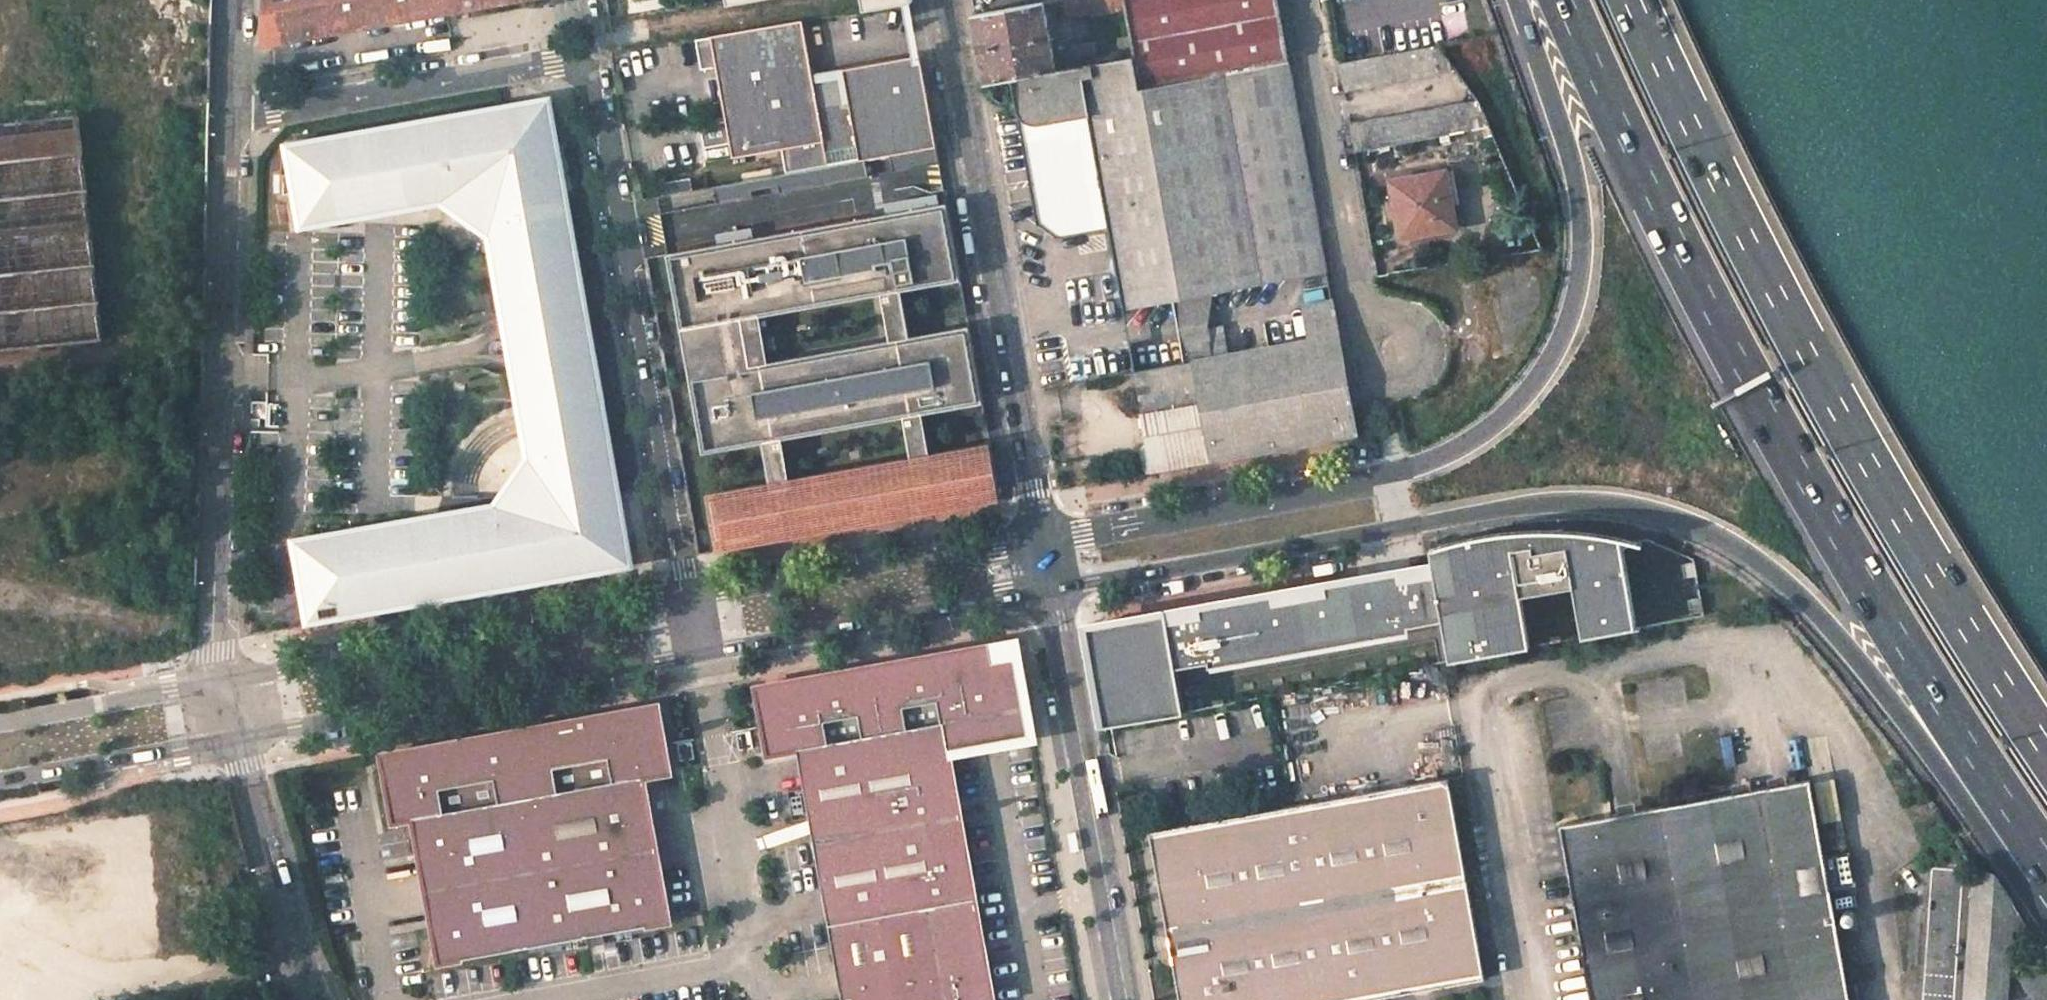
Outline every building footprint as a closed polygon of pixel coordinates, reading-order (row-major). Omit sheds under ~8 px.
[(262,46),(451,12),(515,2),(523,0),(263,0),(262,46)] [(862,9),(912,0),(860,0),(862,9)] [(974,11),(981,46),(987,81),(1011,76),(1056,68),(1054,56),(1044,0),(1038,0),(974,11)] [(1131,41),(1134,54),(1140,88),(1287,61),(1284,43),(1276,0),(1124,0),(1131,41)] [(1437,12),(1446,37),(1469,28),(1460,3),(1437,12)] [(804,19),(713,36),(735,158),(824,141),(829,165),(867,158),(891,154),(938,146),(927,85),(916,87),(912,65),(845,67),(846,72),(815,78),(804,19)] [(1054,56),(1056,68),(1134,54),(1131,41),(1054,56)] [(1340,64),(1345,93),(1434,77),(1429,49),(1340,64)] [(1287,61),(1140,88),(1134,54),(1056,68),(1011,76),(1036,214),(1066,234),(1108,227),(1122,309),(1326,271),(1287,61)] [(912,65),(916,87),(927,85),(923,61),(911,59),(912,65)] [(547,100),(304,144),(304,147),(412,129),(432,132),(442,131),(451,130),(460,128),(469,125),(479,119),(487,114),(497,112),(509,112),(519,114),(527,117),(539,126),(546,135),(552,147),(554,160),(552,174),(551,186),(551,196),(552,202),(565,200),(547,100)] [(1466,106),(1351,127),(1356,154),(1471,134),(1466,106)] [(283,175),(293,173),(303,171),(302,221),(396,204),(396,207),(397,211),(437,203),(436,202),(457,198),(457,200),(457,205),(459,210),(461,213),(467,218),(472,220),(476,221),(480,220),(486,218),(490,239),(488,239),(495,278),(499,278),(502,277),(518,366),(590,353),(571,250),(570,245),(564,235),(558,226),(554,214),(552,202),(551,196),(551,186),(552,174),(554,160),(552,147),(546,135),(539,126),(527,117),(519,114),(509,112),(497,112),(487,114),(479,119),(469,125),(460,128),(451,130),(442,131),(432,132),(412,129),(304,147),(304,144),(304,139),(284,143),(283,175)] [(0,123),(0,352),(107,342),(85,115),(0,123)] [(938,146),(891,154),(894,172),(941,164),(938,146)] [(870,177),(867,158),(829,165),(715,185),(718,204),(755,197),(753,190),(780,185),(781,193),(870,177)] [(293,173),(302,221),(303,171),(293,173)] [(1391,183),(1402,241),(1457,231),(1446,173),(1391,183)] [(590,353),(593,353),(565,200),(552,202),(554,214),(558,226),(564,235),(570,245),(571,250),(590,353)] [(925,413),(984,403),(971,326),(913,335),(905,289),(962,280),(949,202),(670,250),(704,450),(764,440),(771,479),(709,490),(719,548),(1002,500),(992,442),(932,452),(925,413)] [(396,204),(302,221),(302,224),(396,207),(396,204)] [(502,277),(499,278),(515,367),(518,366),(502,277)] [(1224,356),(1219,329),(1205,331),(1210,359),(1193,362),(1211,462),(1356,436),(1331,301),(1298,307),(1304,341),(1224,356)] [(452,518),(407,526),(420,597),(491,584),(499,581),(510,575),(518,572),(530,568),(542,567),(555,568),(568,569),(580,568),(591,564),(602,557),(610,547),(617,533),(619,519),(617,506),(610,493),(605,483),(601,471),(599,458),(599,445),(601,432),(601,422),(600,410),(590,353),(518,366),(526,411),(523,412),(520,413),(527,453),(529,452),(532,473),(527,473),(516,477),(511,483),(510,491),(510,497),(512,502),(491,506),(491,504),(451,511),(452,518)] [(491,584),(420,597),(420,600),(597,568),(630,562),(593,353),(590,353),(600,410),(601,422),(601,432),(599,445),(599,458),(601,471),(605,483),(610,493),(617,506),(619,519),(617,533),(610,547),(602,557),(591,564),(580,568),(568,569),(555,568),(542,567),(530,568),(518,572),(510,575),(499,581),(491,584)] [(1211,462),(1193,362),(1135,372),(1150,473),(1211,462)] [(515,367),(523,412),(526,411),(518,366),(515,367)] [(451,511),(405,518),(407,526),(452,518),(451,511)] [(941,511),(923,514),(924,521),(942,518),(941,511)] [(328,540),(407,526),(405,518),(291,537),(305,625),(311,624),(311,590),(336,586),(328,540)] [(420,597),(407,526),(328,540),(336,586),(311,590),(311,624),(346,618),(345,614),(344,611),(420,597)] [(1098,698),(1104,732),(1184,717),(1177,675),(1491,616),(1497,659),(1578,644),(1659,629),(1700,622),(1685,552),(1674,547),(1637,536),(1609,532),(1584,533),(1559,534),(1531,536),(1494,541),(1455,547),(1429,552),(1432,566),(1427,567),(1382,575),(1251,599),(1085,629),(1092,667),(1098,698)] [(345,614),(420,600),(420,597),(344,611),(345,614)] [(1018,653),(1016,639),(992,644),(994,657),(1018,653)] [(773,683),(786,753),(798,751),(843,999),(994,999),(950,753),(1034,739),(1018,653),(994,657),(992,644),(966,649),(804,678),(773,683)] [(771,692),(757,695),(768,756),(786,753),(773,683),(770,684),(771,692)] [(756,686),(757,695),(771,692),(770,684),(756,686)] [(646,716),(660,713),(658,704),(644,706),(646,716)] [(454,741),(447,742),(483,940),(667,906),(644,780),(671,775),(660,713),(646,716),(644,706),(611,712),(533,726),(454,741)] [(426,754),(383,762),(394,824),(414,820),(437,948),(483,940),(447,742),(424,746),(426,754)] [(424,746),(382,754),(383,762),(426,754),(424,746)] [(1146,829),(1178,999),(1363,999),(1483,978),(1446,776),(1146,829)] [(1808,779),(1558,823),(1589,999),(1847,999),(1808,779)] [(1977,870),(1969,999),(2008,999),(2013,926),(2035,930),(1995,871),(1977,870)] [(437,948),(440,964),(670,923),(667,906),(483,940),(437,948)] [(2021,977),(2035,999),(2046,999),(2046,959),(2021,977)]
